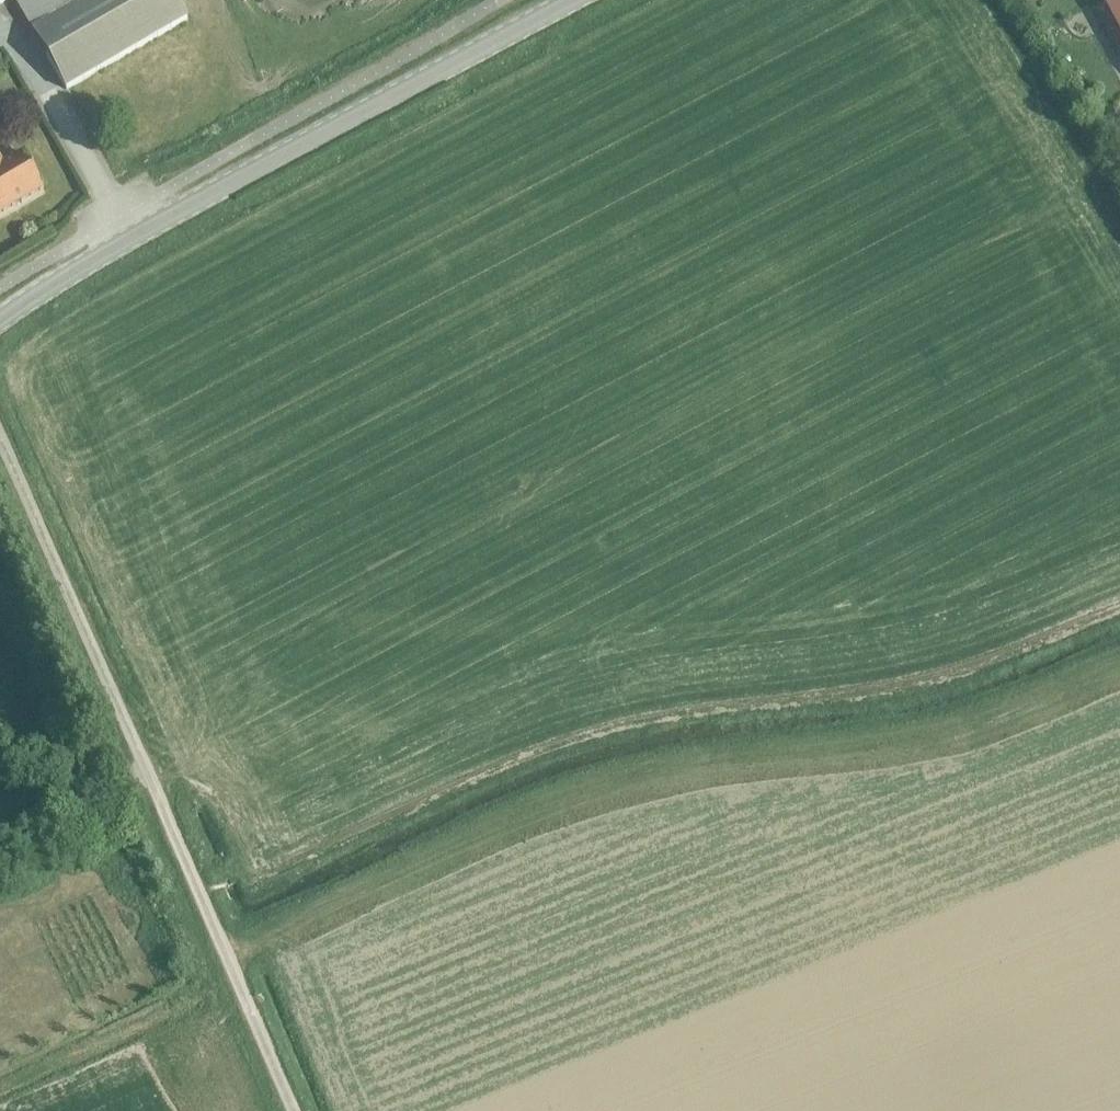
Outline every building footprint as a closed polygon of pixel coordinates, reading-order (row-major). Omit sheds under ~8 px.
[(56,0),(12,0),(32,33),(64,14),(56,0)] [(32,33),(66,92),(69,90),(188,20),(176,0),(88,0),(64,14),(32,33)] [(64,14),(88,0),(56,0),(64,14)] [(1102,6),(1119,40),(1119,0),(1112,0),(1102,6)] [(24,154),(5,164),(0,155),(0,214),(44,190),(24,154)]
